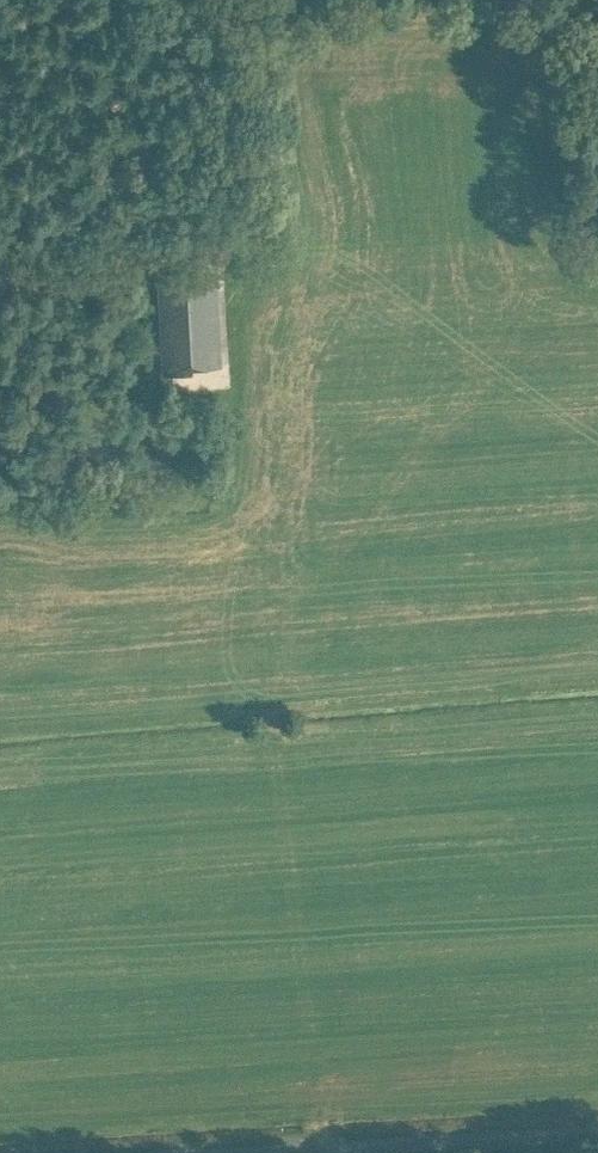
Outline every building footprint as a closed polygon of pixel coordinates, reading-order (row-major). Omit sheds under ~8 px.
[(160,273),(165,373),(193,371),(193,365),(222,364),(217,276),(188,277),(188,271),(160,273)]
